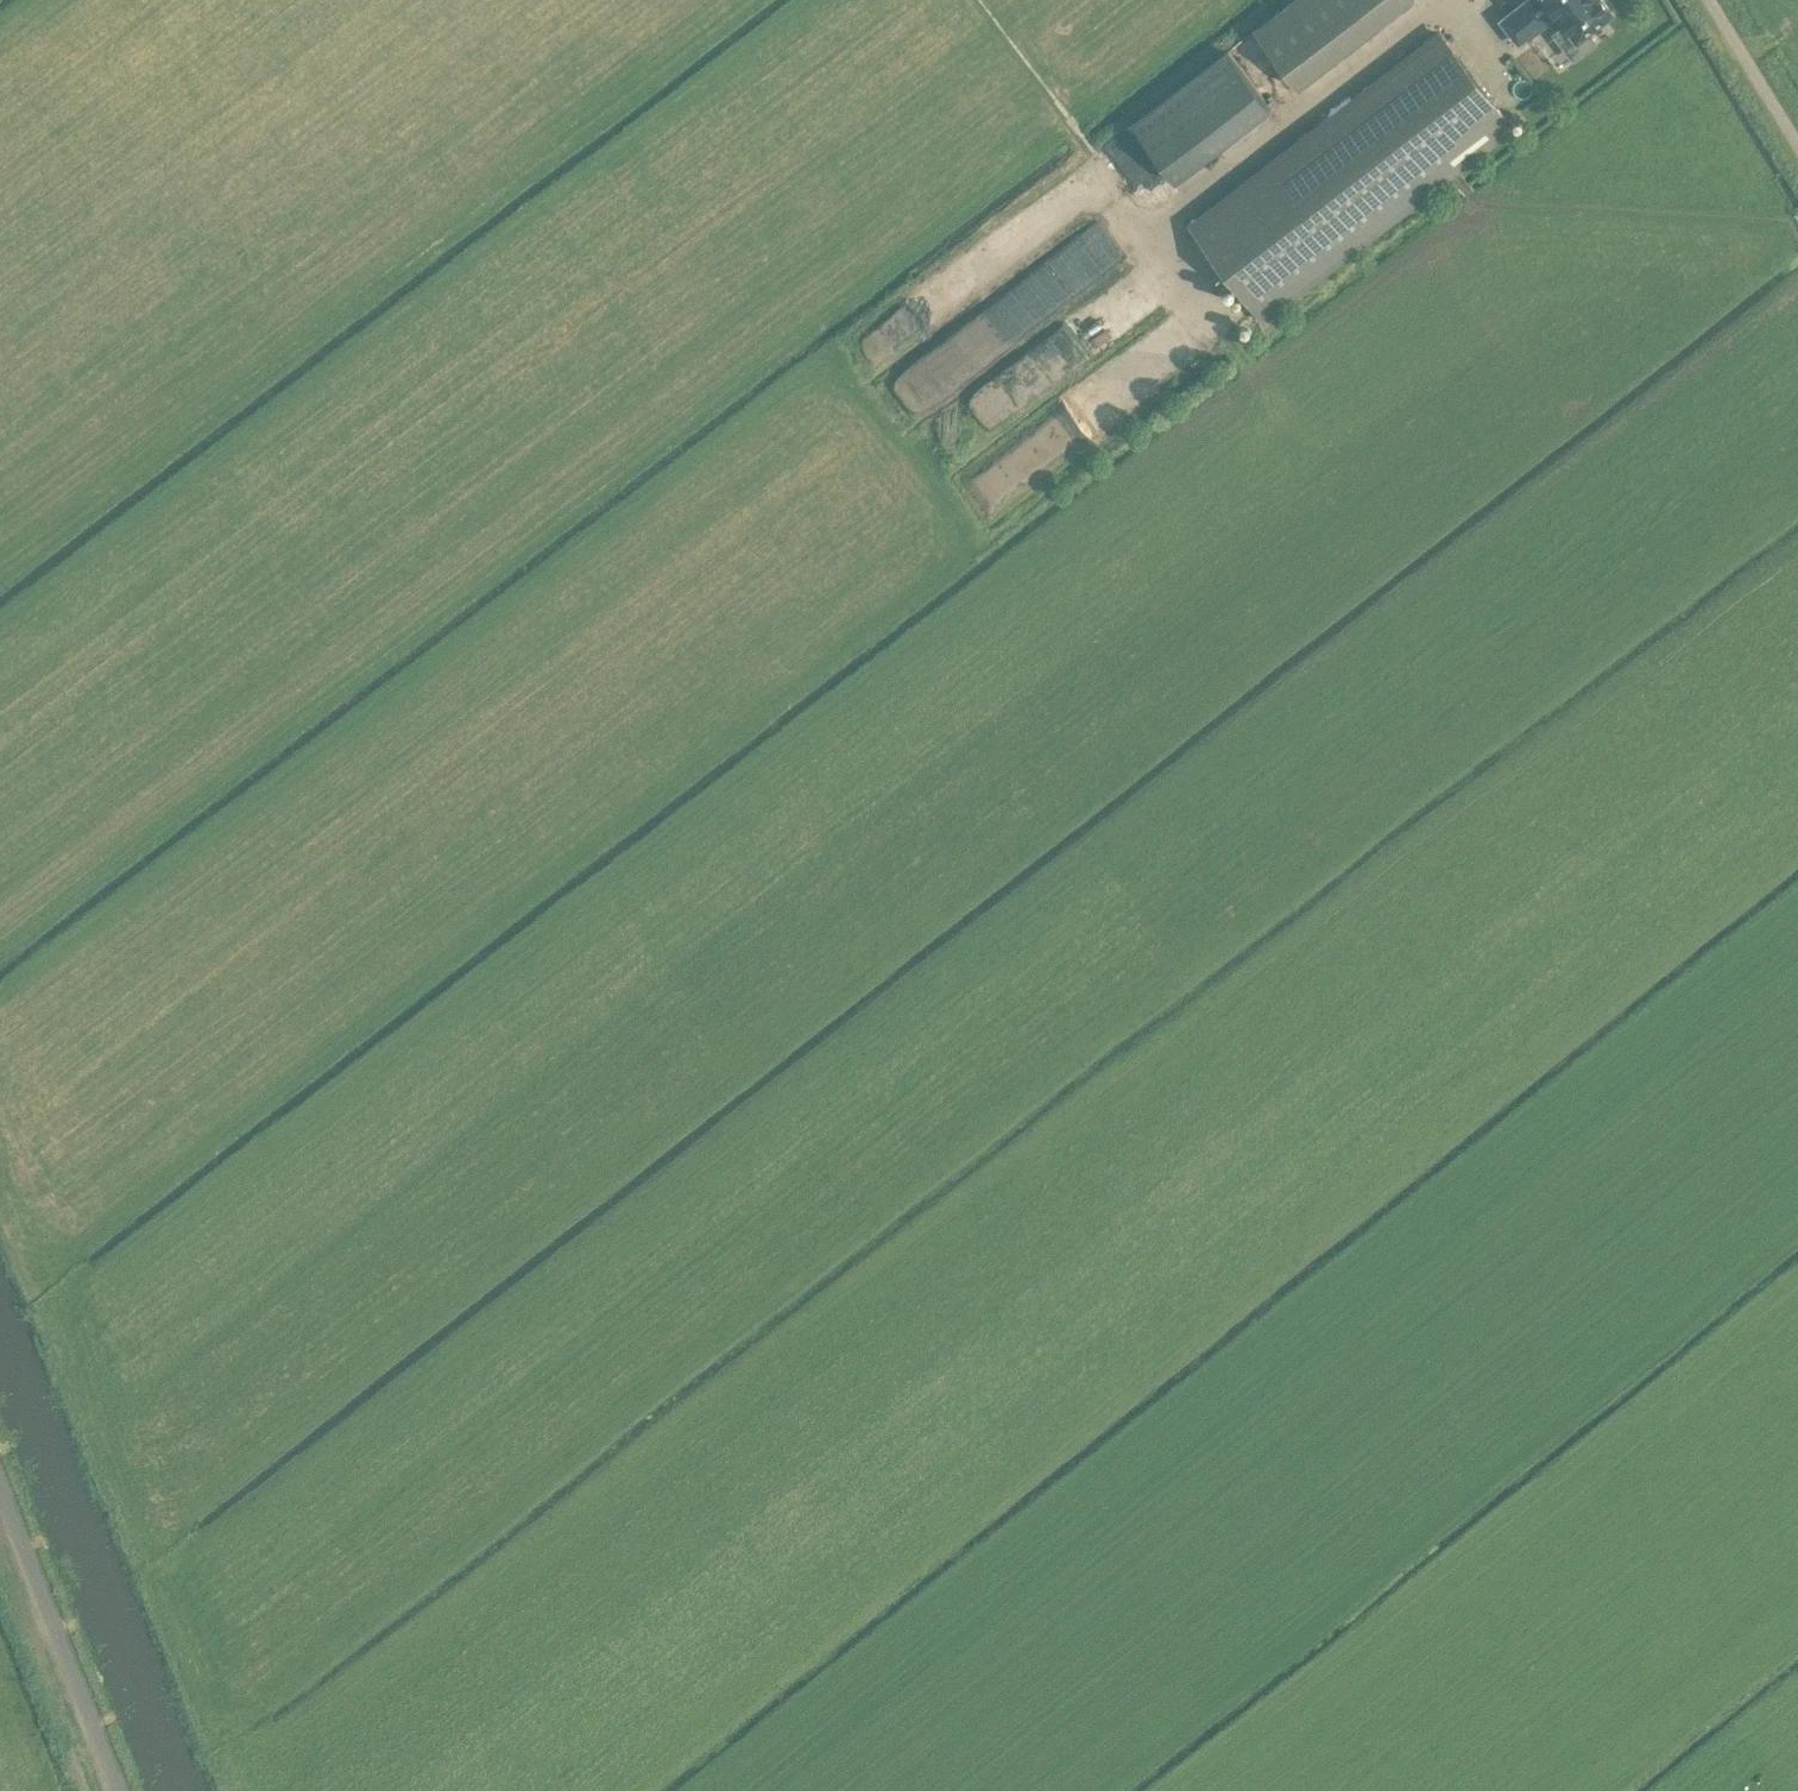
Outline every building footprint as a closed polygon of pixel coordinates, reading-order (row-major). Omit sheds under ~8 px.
[(1255,29),(1298,86),(1409,0),(1292,0),(1255,29)] [(1520,41),(1550,18),(1549,17),(1557,11),(1567,24),(1556,32),(1575,55),(1595,40),(1587,31),(1611,13),(1613,11),(1611,9),(1611,10),(1604,0),(1527,0),(1503,19),(1520,41)] [(1195,225),(1266,317),(1447,179),(1517,125),(1446,32),(1195,225)] [(1133,123),(1176,180),(1272,106),(1228,50),(1133,123)] [(1011,285),(1039,315),(1089,269),(1061,239),(1011,285)]
